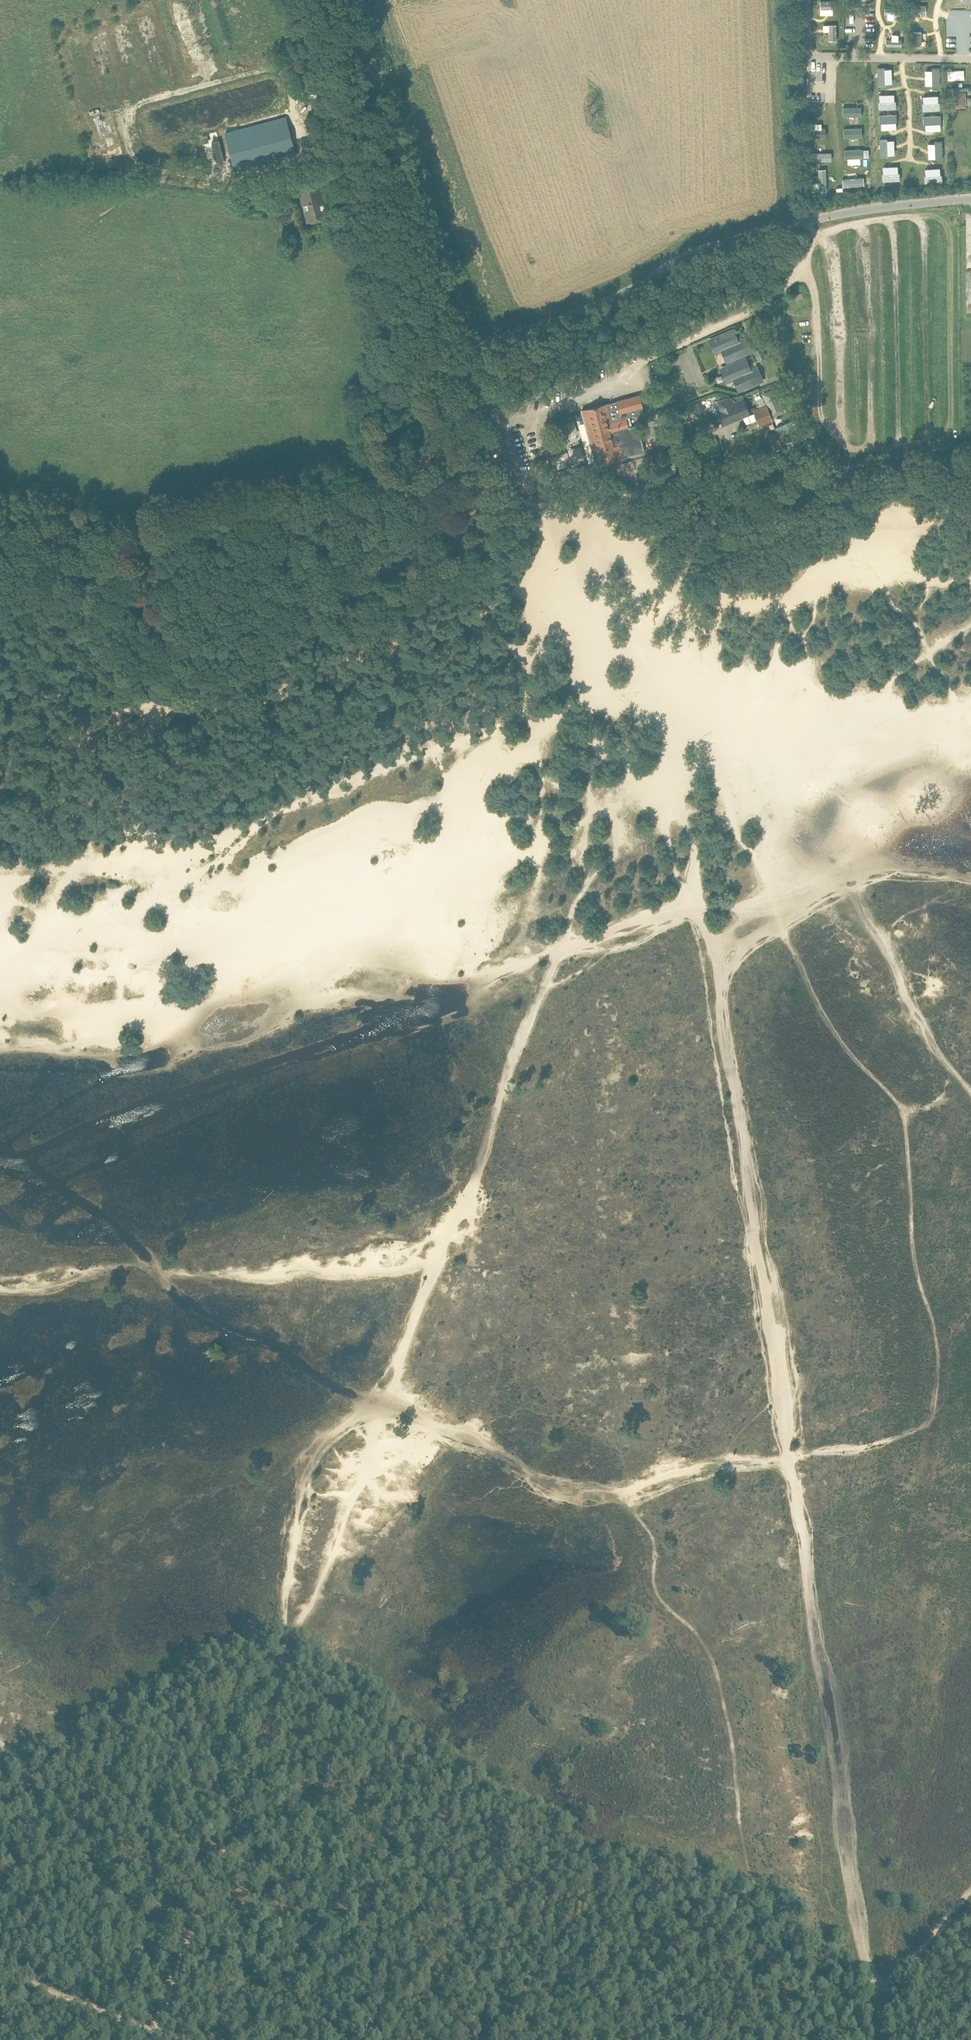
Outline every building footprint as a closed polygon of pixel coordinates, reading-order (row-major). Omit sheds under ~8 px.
[(902,18),(902,25),(911,25),(910,7),(884,8),(884,19),(902,18)] [(817,19),(817,32),(823,32),(824,28),(833,28),(833,34),(841,34),(842,13),(835,12),(835,20),(817,19)] [(916,23),(934,24),(934,17),(917,16),(916,23)] [(908,36),(908,28),(885,29),(885,37),(908,36)] [(922,84),(931,84),(931,72),(941,72),(941,65),(917,65),(917,73),(923,73),(922,84)] [(887,71),(874,72),(875,105),(883,104),(883,96),(897,95),(896,77),(887,77),(887,71)] [(274,73),(264,75),(145,107),(156,146),(224,128),(235,171),(296,155),(285,116),(238,129),(236,124),(284,111),(274,73)] [(955,85),(970,85),(970,73),(955,73),(955,85)] [(917,85),(917,93),(942,92),(942,84),(917,85)] [(970,103),(970,96),(968,96),(968,92),(959,92),(959,106),(968,106),(968,103),(970,103)] [(942,104),(919,105),(919,112),(943,112),(942,104)] [(930,124),(929,116),(921,116),(921,124),(930,124)] [(918,132),(944,132),(944,124),(918,125),(918,132)] [(208,165),(224,160),(217,131),(200,136),(208,165)] [(877,148),(876,164),(897,164),(897,149),(877,148)] [(970,174),(970,153),(959,153),(960,175),(970,174)] [(920,166),(920,182),(942,181),(941,165),(920,166)] [(877,167),(878,188),(886,188),(885,167),(877,167)] [(319,181),(309,183),(298,186),(307,222),(328,216),(319,181)] [(736,329),(707,341),(714,356),(721,354),(720,351),(742,343),(741,340),(736,329)] [(742,343),(720,351),(721,354),(727,366),(748,356),(753,354),(745,338),(741,340),(742,343)] [(755,371),(748,356),(720,369),(726,385),(733,383),(733,380),(755,371)] [(760,369),(733,380),(738,394),(766,382),(760,369)] [(594,407),(582,410),(588,434),(584,435),(586,440),(589,439),(596,461),(597,465),(606,463),(624,458),(624,456),(626,456),(636,453),(644,451),(639,433),(637,425),(629,427),(626,418),(639,414),(644,412),(639,394),(633,396),(617,401),(608,403),(607,403),(596,406),(596,405),(594,406),(594,407)] [(717,408),(716,408),(723,426),(750,413),(743,398),(735,402),(734,399),(729,396),(718,401),(716,406),(717,408)] [(762,397),(756,399),(760,408),(754,411),(760,426),(773,421),(770,413),(776,410),(773,403),(766,406),(762,397)] [(794,419),(776,427),(784,442),(802,435),(794,419)] [(582,445),(552,454),(555,466),(585,457),(582,445)]
